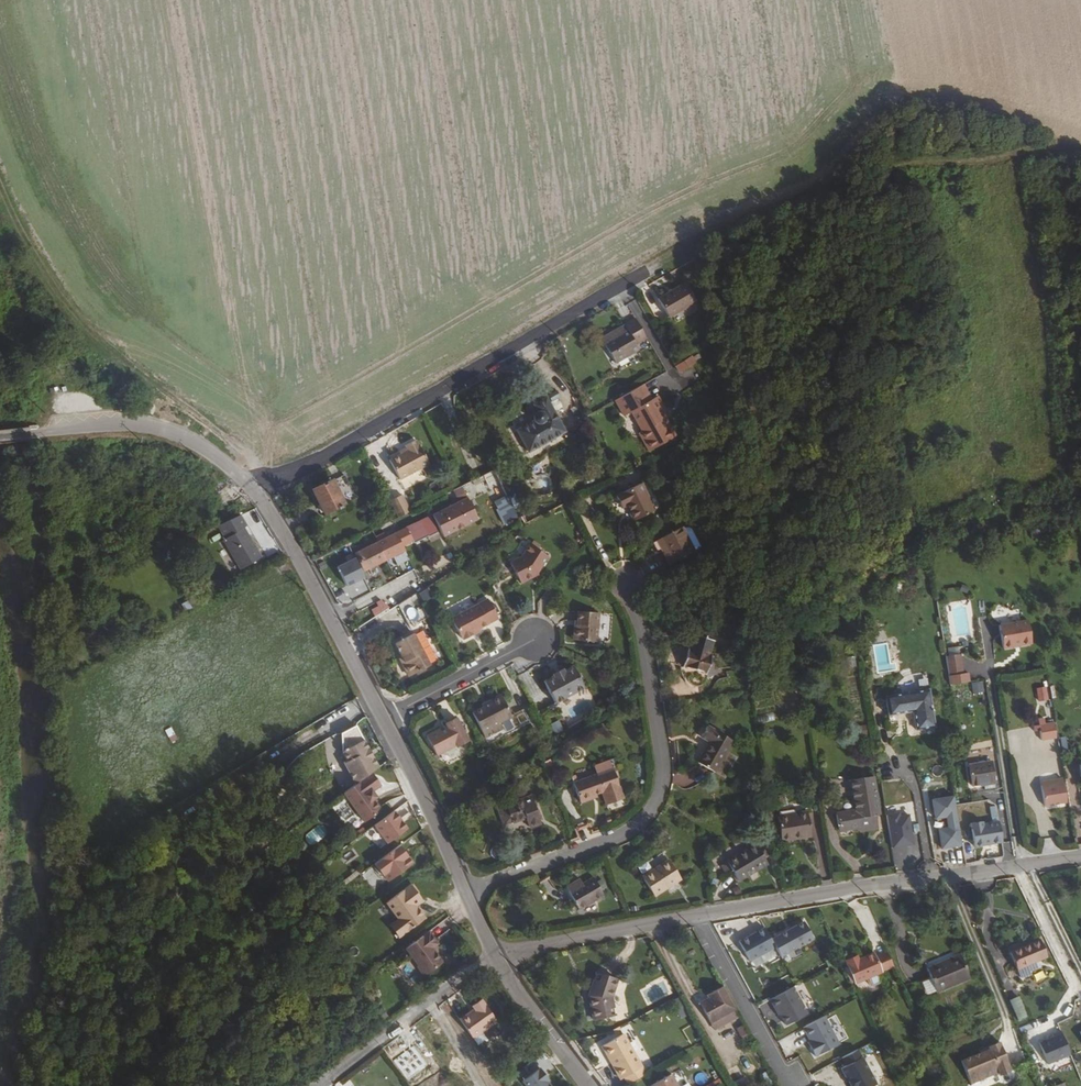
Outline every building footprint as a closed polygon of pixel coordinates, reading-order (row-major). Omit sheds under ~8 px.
[(697,303),(686,284),(658,299),(669,319),(697,303)] [(624,325),(626,330),(603,343),(614,363),(638,350),(635,345),(646,339),(634,319),(624,325)] [(603,343),(626,330),(624,325),(600,338),(603,343)] [(680,373),(697,365),(694,357),(676,365),(680,373)] [(650,401),(642,386),(614,402),(623,418),(630,414),(641,433),(638,434),(649,452),(675,438),(665,420),(662,415),(665,413),(656,398),(650,401)] [(532,418),(534,420),(517,430),(528,452),(565,432),(546,397),(534,404),(537,411),(534,413),(532,418)] [(390,461),(401,480),(430,464),(419,445),(418,445),(415,440),(405,446),(408,451),(390,461)] [(405,489),(426,477),(422,470),(401,482),(405,489)] [(468,498),(470,502),(491,491),(503,485),(495,470),(462,486),(468,498)] [(332,480),(312,490),(324,515),(344,505),(356,499),(345,476),(333,482),(332,480)] [(518,516),(503,485),(491,491),(507,521),(518,516)] [(640,486),(616,497),(623,510),(627,507),(635,523),(654,513),(640,486)] [(403,495),(390,501),(399,517),(411,511),(403,495)] [(468,498),(433,516),(435,519),(444,537),(479,520),(470,502),(468,498)] [(225,528),(230,538),(228,539),(244,570),(262,560),(246,529),(248,527),(242,518),(225,528)] [(430,537),(422,521),(396,534),(402,547),(413,541),(415,544),(430,537)] [(695,555),(682,530),(661,541),(674,566),(695,555)] [(402,547),(396,534),(353,555),(355,559),(362,572),(396,556),(404,551),(402,547)] [(657,544),(670,568),(674,566),(661,541),(657,544)] [(540,572),(546,563),(551,556),(537,547),(526,555),(512,562),(523,583),(536,577),(535,575),(540,572)] [(404,551),(396,556),(400,564),(408,559),(404,551)] [(362,572),(355,559),(337,568),(347,587),(364,578),(362,572)] [(500,619),(490,599),(453,618),(463,638),(465,640),(474,635),(473,633),(481,629),(500,619)] [(370,608),(376,617),(389,608),(383,600),(370,608)] [(426,627),(416,607),(403,613),(414,633),(404,639),(395,643),(401,658),(404,662),(403,667),(407,675),(411,676),(430,666),(414,633),(426,627)] [(600,643),(602,614),(582,612),(581,621),(580,626),(578,625),(576,641),(600,643)] [(1031,643),(1027,620),(999,625),(1002,648),(1031,643)] [(685,650),(683,649),(678,666),(703,673),(711,641),(689,635),(685,650)] [(948,648),(949,655),(960,654),(959,647),(948,648)] [(946,657),(949,677),(964,675),(961,655),(946,657)] [(588,689),(576,667),(546,683),(558,705),(588,689)] [(984,681),(972,683),(973,693),(986,692),(984,681)] [(1036,688),(1038,702),(1049,701),(1048,687),(1036,688)] [(935,728),(929,690),(885,697),(888,717),(913,713),(916,731),(935,728)] [(485,708),(474,714),(484,733),(514,719),(504,700),(500,698),(492,701),(491,705),(485,708)] [(446,725),(447,727),(427,738),(437,757),(457,746),(458,748),(469,742),(457,720),(446,725)] [(1054,723),(1039,725),(1041,740),(1056,738),(1054,723)] [(373,771),(380,766),(355,726),(342,735),(344,753),(350,762),(346,764),(357,781),(373,771)] [(731,743),(706,728),(700,740),(710,745),(698,766),(713,775),(731,743)] [(994,783),(991,763),(969,766),(972,786),(994,783)] [(613,769),(597,775),(598,779),(599,781),(615,776),(613,769)] [(381,784),(373,771),(357,781),(344,789),(363,819),(380,808),(373,797),(376,795),(372,789),(381,784)] [(615,776),(599,781),(598,779),(575,786),(582,806),(594,802),(593,799),(603,796),(607,808),(624,802),(615,776)] [(853,781),(858,812),(836,815),(839,831),(860,828),(861,833),(878,830),(876,817),(880,817),(874,778),(853,781)] [(1044,806),(1059,803),(1066,802),(1062,779),(1055,779),(1056,783),(1041,785),(1044,806)] [(994,797),(964,804),(968,822),(998,815),(994,797)] [(942,850),(962,847),(955,798),(933,801),(936,820),(947,818),(948,829),(939,830),(942,850)] [(542,827),(533,799),(507,808),(513,825),(526,821),(529,831),(542,827)] [(374,827),(388,844),(407,829),(394,812),(374,827)] [(810,840),(807,815),(777,819),(780,844),(810,840)] [(899,816),(887,818),(892,851),(913,847),(909,818),(900,820),(899,816)] [(983,825),(983,822),(971,824),(975,847),(1002,843),(999,822),(983,825)] [(313,845),(327,834),(319,824),(305,835),(313,845)] [(414,864),(400,846),(375,865),(388,883),(414,864)] [(765,867),(753,848),(727,865),(738,884),(765,867)] [(680,883),(669,864),(642,880),(654,900),(680,883)] [(603,900),(593,882),(569,894),(578,913),(603,900)] [(418,919),(423,916),(415,905),(421,900),(409,884),(385,903),(397,919),(392,922),(400,932),(418,919)] [(812,939),(803,922),(771,941),(774,948),(780,958),(812,939)] [(433,937),(426,928),(404,945),(417,961),(415,962),(423,972),(441,958),(431,944),(428,940),(433,937)] [(738,942),(749,962),(774,948),(771,941),(764,928),(738,942)] [(1017,969),(1042,958),(1036,943),(1033,944),(1032,941),(1009,951),(1017,969)] [(1047,956),(1041,941),(1036,943),(1042,958),(1047,956)] [(874,954),(859,960),(858,959),(846,965),(856,986),(883,974),(874,954)] [(969,977),(958,954),(926,968),(936,992),(969,977)] [(610,998),(615,980),(594,974),(588,997),(593,1021),(614,1017),(610,998)] [(709,1023),(735,1009),(723,987),(706,996),(708,999),(699,1004),(709,1023)] [(792,988),(769,1001),(778,1016),(780,1015),(785,1026),(807,1014),(792,988)] [(1020,995),(1010,998),(1019,1020),(1029,1016),(1020,995)] [(681,996),(672,1001),(681,1018),(690,1014),(681,996)] [(497,1022),(481,1000),(472,1006),(474,1010),(460,1020),(473,1039),(497,1022)] [(807,1044),(815,1058),(837,1046),(822,1018),(802,1029),(809,1042),(807,1044)] [(1066,1033),(1042,1038),(1048,1062),(1072,1056),(1066,1033)] [(804,1035),(795,1038),(798,1046),(807,1043),(804,1035)] [(642,1078),(619,1038),(598,1050),(605,1064),(607,1062),(619,1083),(620,1082),(623,1085),(628,1085),(642,1078)] [(1012,1069),(1000,1041),(988,1046),(990,1048),(981,1052),(962,1060),(973,1084),(1000,1072),(1001,1074),(1005,1074),(1011,1072),(1012,1069)] [(841,1059),(845,1067),(840,1070),(849,1085),(875,1085),(876,1085),(857,1051),(841,1059)] [(549,1082),(551,1080),(542,1068),(524,1081),(527,1085),(552,1085),(549,1082)] [(738,1085),(748,1085),(751,1084),(746,1074),(735,1081),(738,1085)]
